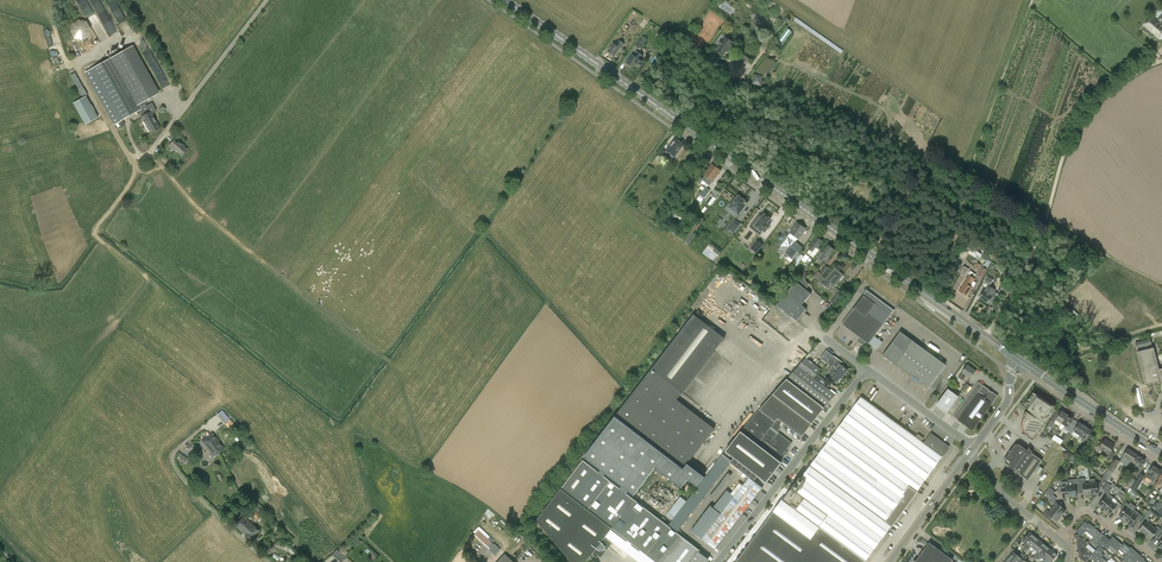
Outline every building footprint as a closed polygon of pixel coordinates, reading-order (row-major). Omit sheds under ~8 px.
[(1160,24),(1152,17),(1145,25),(1158,37),(1161,32),(1161,22),(1160,24)] [(74,24),(72,27),(71,30),(72,34),(74,36),(76,38),(79,39),(83,39),(85,37),(88,34),(89,31),(89,29),(89,26),(86,23),(84,22),(81,21),(77,21),(74,24)] [(626,23),(622,28),(628,32),(632,27),(626,23)] [(647,39),(643,36),(635,46),(639,49),(647,39)] [(731,49),(735,44),(725,36),(718,45),(719,46),(716,51),(724,56),(730,48),(731,49)] [(608,51),(615,56),(617,52),(618,52),(621,48),(621,49),(624,44),(619,40),(616,45),(613,43),(610,47),(608,51)] [(121,121),(139,110),(142,117),(141,117),(151,134),(160,129),(152,114),(157,111),(153,103),(147,106),(145,102),(160,93),(133,46),(115,56),(85,72),(118,129),(124,125),(121,121)] [(634,68),(636,64),(641,67),(644,62),(640,60),(643,55),(637,51),(633,55),(632,54),(629,58),(630,59),(627,63),(634,68)] [(749,64),(754,57),(744,51),(740,57),(749,64)] [(751,79),(750,82),(758,84),(759,84),(765,85),(766,85),(766,84),(767,84),(767,83),(767,82),(766,82),(765,82),(761,80),(762,76),(765,73),(759,69),(757,73),(756,72),(751,79)] [(81,97),(86,94),(75,72),(70,75),(81,97)] [(98,118),(86,96),(73,103),(85,125),(98,118)] [(684,144),(675,138),(666,151),(675,157),(684,144)] [(171,140),(167,145),(169,146),(168,146),(173,151),(175,149),(182,155),(187,149),(178,141),(176,144),(173,141),(171,140)] [(721,170),(712,164),(704,175),(705,176),(702,180),(710,185),(713,181),(721,170)] [(701,194),(699,196),(703,199),(705,197),(710,190),(705,187),(700,194),(701,194)] [(745,201),(738,195),(735,200),(734,199),(731,203),(732,204),(729,208),(730,208),(729,209),(734,213),(734,212),(738,215),(745,206),(743,204),(745,201)] [(761,231),(762,230),(763,231),(765,232),(770,225),(767,223),(771,219),(764,214),(762,216),(759,214),(752,224),(761,231)] [(735,221),(730,227),(735,230),(740,224),(735,221)] [(790,233),(799,239),(806,229),(797,222),(790,233)] [(686,242),(688,244),(695,235),(693,233),(686,242)] [(811,243),(812,244),(806,253),(813,258),(819,250),(817,248),(823,241),(816,236),(811,243)] [(793,260),(803,248),(795,242),(785,254),(793,260)] [(828,245),(826,247),(822,253),(819,251),(816,256),(818,258),(815,262),(820,265),(822,262),(822,263),(828,257),(829,258),(832,254),(831,253),(834,250),(828,245)] [(971,247),(968,253),(978,259),(982,253),(971,247)] [(793,263),(797,266),(804,256),(800,253),(793,263)] [(983,266),(988,269),(992,261),(987,259),(983,266)] [(820,271),(823,273),(828,268),(825,265),(820,271)] [(964,267),(960,273),(966,276),(969,270),(964,267)] [(987,270),(982,267),(978,275),(983,278),(987,270)] [(818,271),(814,277),(819,281),(827,287),(830,283),(834,287),(844,275),(834,268),(825,279),(823,277),(824,276),(818,271)] [(801,275),(777,305),(797,321),(807,309),(802,305),(811,294),(806,289),(810,285),(805,281),(806,279),(801,275)] [(962,287),(959,291),(966,295),(969,292),(972,288),(970,286),(975,279),(970,275),(962,287)] [(999,291),(1003,293),(1009,281),(1002,278),(1001,279),(1004,281),(999,291)] [(994,291),(995,290),(990,287),(989,286),(985,291),(984,290),(979,298),(987,303),(992,297),(994,299),(998,293),(997,293),(994,291)] [(868,344),(894,310),(877,298),(878,296),(875,294),(874,295),(867,290),(854,308),(844,322),(844,326),(858,336),(857,336),(861,339),(859,341),(867,347),(869,344),(868,344)] [(842,293),(839,291),(831,302),(833,304),(842,293)] [(1077,317),(1070,310),(1068,313),(1075,319),(1077,317)] [(697,486),(705,476),(688,463),(715,428),(677,400),(725,338),(694,314),(615,416),(612,421),(584,457),(634,495),(656,466),(682,486),(688,479),(697,486)] [(913,340),(900,331),(883,355),(894,363),(929,388),(946,364),(913,340)] [(877,350),(883,342),(875,336),(869,345),(877,350)] [(1161,377),(1161,369),(1158,370),(1153,347),(1152,348),(1151,343),(1150,339),(1135,343),(1135,344),(1136,348),(1140,347),(1141,350),(1138,351),(1146,385),(1161,381),(1160,378),(1161,377)] [(838,359),(837,359),(826,351),(821,358),(832,367),(831,367),(833,368),(830,371),(833,373),(830,377),(837,382),(843,375),(844,376),(848,370),(840,364),(842,362),(838,359)] [(805,358),(798,366),(818,381),(821,378),(816,374),(820,369),(805,358)] [(961,373),(970,379),(976,371),(967,365),(961,373)] [(825,407),(835,394),(818,381),(798,366),(787,378),(791,382),(825,407)] [(824,408),(786,379),(760,409),(775,422),(778,418),(802,437),(824,408)] [(978,382),(953,416),(972,430),(998,396),(978,382)] [(970,386),(966,384),(961,391),(965,393),(970,386)] [(938,405),(947,412),(959,397),(948,389),(938,402),(939,403),(938,405)] [(1039,414),(1037,418),(1043,422),(1046,418),(1047,419),(1055,406),(1033,392),(1025,405),(1039,414)] [(917,492),(916,491),(942,457),(923,443),(861,398),(802,478),(800,477),(774,512),(811,539),(819,527),(865,561),(866,561),(865,561),(891,526),(892,527),(899,517),(900,518),(903,514),(902,513),(917,492)] [(217,415),(225,425),(233,418),(225,409),(217,415)] [(775,422),(760,409),(743,428),(781,457),(792,443),(778,433),(777,434),(770,428),(775,422)] [(1043,422),(1037,418),(1026,411),(1023,416),(1024,417),(1024,418),(1023,419),(1023,420),(1023,421),(1022,422),(1022,423),(1022,424),(1022,425),(1022,426),(1023,428),(1023,429),(1024,430),(1025,432),(1026,433),(1027,434),(1028,435),(1027,436),(1033,440),(1044,423),(1043,422)] [(1056,420),(1062,424),(1068,415),(1061,411),(1058,416),(1055,414),(1051,420),(1054,422),(1056,420)] [(1063,428),(1069,432),(1073,426),(1070,424),(1073,418),(1068,415),(1062,424),(1059,427),(1062,429),(1063,428)] [(1076,428),(1073,426),(1069,432),(1072,434),(1074,431),(1080,435),(1086,426),(1079,422),(1076,428)] [(1086,426),(1080,435),(1083,437),(1081,440),(1087,444),(1091,438),(1088,436),(1091,430),(1086,426)] [(741,431),(726,451),(766,482),(768,480),(767,479),(768,478),(772,474),(773,474),(775,471),(778,465),(779,464),(780,464),(782,462),(741,431)] [(206,438),(202,441),(214,457),(219,452),(224,448),(212,433),(208,437),(206,438)] [(949,446),(931,433),(923,443),(942,457),(949,446)] [(1055,435),(1052,439),(1060,444),(1063,440),(1055,435)] [(1115,453),(1111,451),(1115,445),(1104,439),(1100,446),(1104,449),(1103,450),(1109,454),(1107,458),(1110,460),(1115,453)] [(192,455),(198,449),(191,443),(186,449),(192,455)] [(1014,446),(1005,458),(1005,460),(1005,462),(1005,464),(1007,465),(1013,470),(1014,472),(1016,474),(1019,473),(1028,480),(1042,460),(1032,454),(1033,453),(1028,447),(1027,449),(1020,445),(1018,444),(1017,444),(1016,445),(1015,445),(1014,446)] [(1127,458),(1132,461),(1136,454),(1128,449),(1121,459),(1125,462),(1127,458)] [(1145,460),(1136,454),(1132,461),(1136,464),(1134,468),(1138,470),(1140,467),(1141,467),(1145,460)] [(180,455),(177,459),(185,464),(187,462),(184,460),(185,459),(180,455)] [(669,525),(677,531),(709,489),(731,461),(723,455),(702,483),(669,525)] [(1112,470),(1113,471),(1119,462),(1115,459),(1109,468),(1109,469),(1108,471),(1110,472),(1112,470)] [(583,460),(536,520),(572,561),(595,561),(593,561),(591,556),(606,536),(625,551),(631,543),(656,561),(705,561),(708,558),(633,500),(634,500),(583,460)] [(1148,472),(1146,476),(1143,480),(1148,483),(1151,480),(1154,481),(1156,477),(1157,478),(1161,471),(1156,468),(1156,467),(1152,465),(1148,472)] [(708,497),(712,500),(731,475),(727,472),(708,497)] [(1158,488),(1161,481),(1161,472),(1151,489),(1153,491),(1156,487),(1158,488)] [(1145,476),(1141,473),(1136,481),(1135,481),(1130,488),(1135,491),(1145,476)] [(702,538),(715,549),(762,488),(749,477),(721,514),(711,506),(691,531),(702,538)] [(1126,484),(1130,487),(1135,481),(1136,480),(1132,477),(1126,484)] [(1086,484),(1085,478),(1078,479),(1080,491),(1083,490),(1084,496),(1089,495),(1088,494),(1091,494),(1090,483),(1086,484)] [(1068,486),(1070,496),(1072,496),(1073,497),(1077,497),(1076,491),(1080,491),(1078,479),(1068,480),(1068,486)] [(1101,482),(1090,483),(1091,494),(1094,493),(1094,495),(1099,494),(1098,486),(1101,486),(1101,482)] [(1103,507),(1105,509),(1112,501),(1108,498),(1111,495),(1109,493),(1114,488),(1108,483),(1103,489),(1105,492),(1104,493),(1107,495),(1098,505),(1102,508),(1103,507)] [(1125,495),(1126,493),(1116,485),(1115,488),(1125,495)] [(1070,496),(1068,486),(1057,487),(1058,491),(1061,490),(1062,498),(1067,498),(1067,497),(1070,496)] [(1135,498),(1138,495),(1131,489),(1128,492),(1135,498)] [(1055,505),(1053,509),(1060,515),(1062,513),(1063,514),(1066,511),(1055,501),(1057,498),(1053,495),(1047,490),(1045,493),(1054,501),(1053,503),(1055,505)] [(722,494),(719,491),(712,501),(715,503),(722,494)] [(1114,498),(1112,501),(1105,509),(1107,511),(1106,512),(1109,515),(1115,508),(1117,511),(1122,505),(1114,498)] [(1123,517),(1126,519),(1134,509),(1136,507),(1131,502),(1129,505),(1126,503),(1121,508),(1124,510),(1119,516),(1122,519),(1123,517)] [(248,512),(257,520),(261,515),(253,507),(248,512)] [(1059,517),(1060,515),(1053,509),(1050,512),(1047,510),(1043,514),(1048,519),(1050,516),(1057,522),(1060,518),(1059,517)] [(1142,516),(1138,512),(1134,509),(1126,519),(1128,521),(1127,522),(1130,525),(1135,519),(1138,522),(1142,516)] [(865,561),(819,527),(811,539),(774,512),(774,511),(754,537),(736,561),(864,561),(865,561)] [(260,531),(243,516),(235,526),(245,535),(251,540),(260,531)] [(1145,533),(1151,526),(1148,523),(1150,520),(1146,516),(1141,521),(1144,524),(1139,530),(1142,532),(1143,531),(1145,533)] [(1091,539),(1096,543),(1103,534),(1089,523),(1088,524),(1084,521),(1076,531),(1082,536),(1086,531),(1093,537),(1091,539)] [(1155,529),(1151,526),(1145,533),(1148,535),(1147,536),(1150,539),(1154,533),(1157,536),(1161,530),(1157,525),(1155,529)] [(495,555),(499,551),(478,531),(474,536),(495,555)] [(1023,546),(1026,548),(1035,536),(1030,532),(1023,540),(1026,543),(1023,546)] [(1096,543),(1099,546),(1100,546),(1101,545),(1107,549),(1110,545),(1117,551),(1124,543),(1122,544),(1113,536),(1110,539),(1103,534),(1096,543)] [(1034,549),(1041,541),(1035,536),(1026,548),(1028,551),(1031,547),(1034,549)] [(1084,561),(1086,561),(1093,553),(1086,547),(1089,544),(1081,538),(1076,543),(1079,545),(1077,547),(1077,548),(1078,549),(1076,551),(1081,555),(1079,557),(1084,561)] [(1037,558),(1046,545),(1041,541),(1034,549),(1037,552),(1034,555),(1037,558)] [(929,542),(926,547),(925,546),(917,556),(919,557),(915,561),(916,561),(951,561),(953,560),(929,542)] [(1122,561),(1130,561),(1138,553),(1130,546),(1129,547),(1124,543),(1117,551),(1119,549),(1125,554),(1123,557),(1125,558),(1122,561)] [(1045,558),(1052,550),(1046,545),(1037,558),(1039,560),(1042,556),(1045,558)] [(1099,546),(1093,553),(1086,561),(1088,559),(1092,561),(1107,561),(1101,557),(1103,555),(1102,553),(1105,550),(1100,546),(1099,546)] [(339,551),(337,549),(332,555),(334,556),(341,561),(342,561),(345,558),(346,557),(339,551)] [(1045,558),(1048,561),(1047,561),(1052,561),(1058,555),(1052,550),(1045,558)] [(1009,557),(1015,561),(1020,561),(1019,561),(1021,558),(1014,552),(1009,557)] [(1145,559),(1138,553),(1130,561),(1146,561),(1144,560),(1145,559)]
